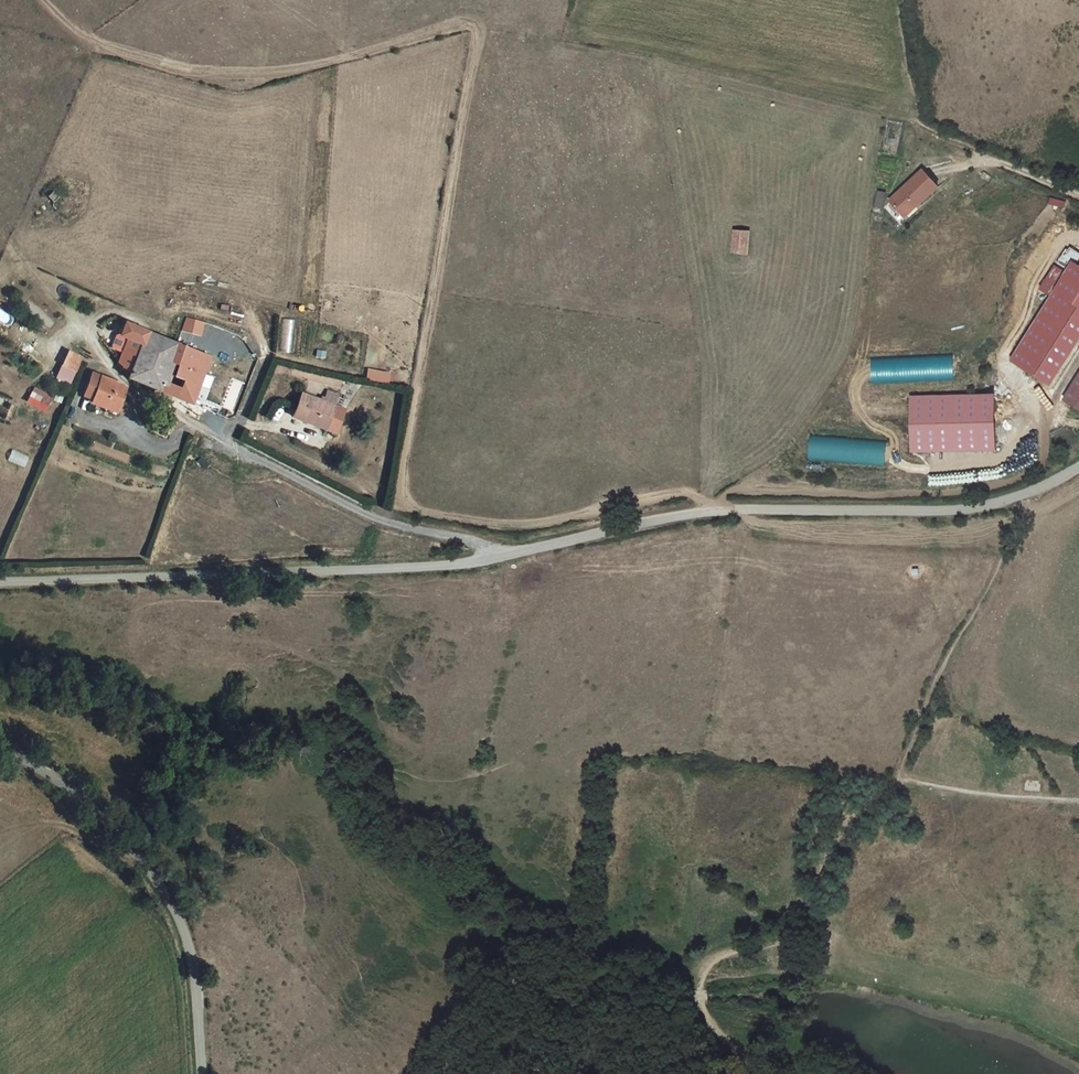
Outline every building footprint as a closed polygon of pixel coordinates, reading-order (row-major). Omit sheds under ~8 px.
[(922,171),(890,201),(905,218),(938,187),(922,171)] [(1057,217),(1064,220),(1071,205),(1064,202),(1057,217)] [(750,231),(734,230),(733,253),(748,254),(750,231)] [(1063,276),(1078,286),(1078,266),(1072,262),(1077,253),(1068,248),(1059,262),(1068,267),(1063,276)] [(1063,276),(1010,360),(1044,382),(1078,326),(1078,286),(1063,276)] [(201,337),(206,322),(186,316),(182,331),(201,337)] [(192,404),(211,357),(134,326),(126,323),(121,335),(129,338),(118,364),(128,378),(164,393),(171,375),(185,381),(178,398),(192,404)] [(65,350),(55,379),(71,385),(81,355),(65,350)] [(870,357),(871,383),(954,380),(953,354),(870,357)] [(388,384),(390,372),(367,367),(365,379),(388,384)] [(119,402),(125,387),(114,382),(92,374),(84,395),(93,399),(92,402),(105,407),(119,414),(123,403),(119,402)] [(1063,400),(1078,410),(1078,375),(1063,400)] [(25,403),(46,412),(53,396),(32,387),(25,403)] [(323,402),(302,394),(293,417),(336,433),(344,410),(334,406),(338,395),(327,391),(323,402)] [(810,435),(808,460),(885,467),(887,442),(810,435)] [(24,467),(28,456),(12,450),(7,461),(24,467)]
